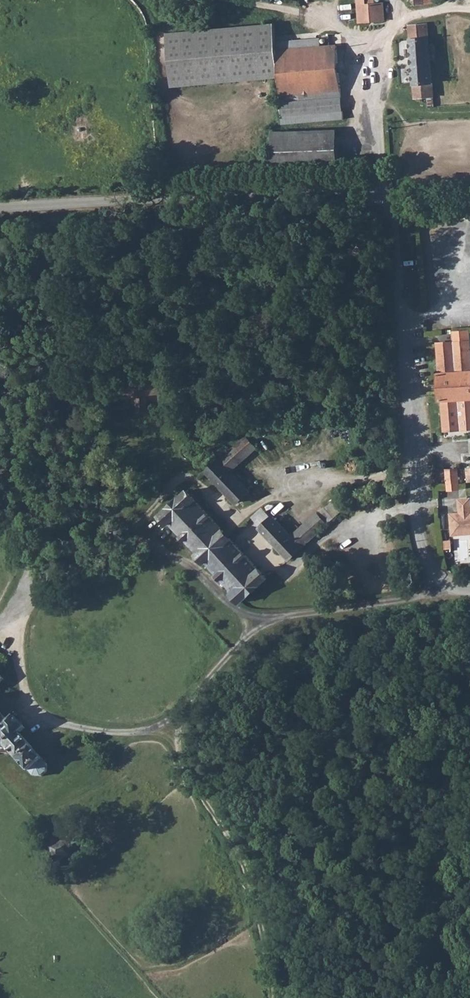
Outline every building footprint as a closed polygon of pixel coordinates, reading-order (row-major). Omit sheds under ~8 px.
[(383,3),(373,4),(373,0),(358,0),(358,22),(384,20),(383,3)] [(279,74),(278,49),(277,24),(171,31),(173,80),(279,74)] [(428,45),(428,40),(427,25),(409,26),(416,98),(428,98),(428,108),(435,107),(430,59),(430,55),(436,54),(435,44),(428,45)] [(337,45),(278,49),(279,74),(281,93),(301,93),(301,101),(340,98),(337,45)] [(282,102),(301,101),(301,93),(281,93),(281,102),(282,102)] [(301,101),(282,102),(283,126),(342,122),(340,98),(301,101)] [(277,132),(278,170),(338,168),(337,130),(277,132)] [(469,396),(469,351),(469,341),(436,344),(438,373),(436,373),(439,398),(469,396)] [(439,398),(439,401),(440,401),(443,428),(469,427),(469,396),(439,398)] [(150,397),(140,397),(140,411),(150,411),(150,397)] [(261,446),(250,434),(223,458),(233,470),(261,446)] [(233,470),(223,458),(210,470),(238,502),(252,490),(233,470)] [(460,471),(450,471),(450,483),(460,483),(460,471)] [(198,554),(225,531),(188,490),(162,513),(198,554)] [(466,534),(466,531),(469,530),(469,499),(462,500),(463,514),(454,514),(455,535),(466,534)] [(302,547),(329,523),(318,511),(291,536),(302,547)] [(261,528),(288,559),(302,547),(291,536),(274,517),(261,528)] [(202,557),(228,534),(225,531),(198,554),(202,557)] [(231,537),(228,534),(202,557),(205,561),(231,537)] [(242,602),(267,579),(231,537),(205,561),(242,602)] [(49,766),(31,745),(21,734),(27,730),(17,718),(11,724),(0,711),(0,749),(3,749),(8,746),(35,776),(43,776),(47,773),(49,766)]
